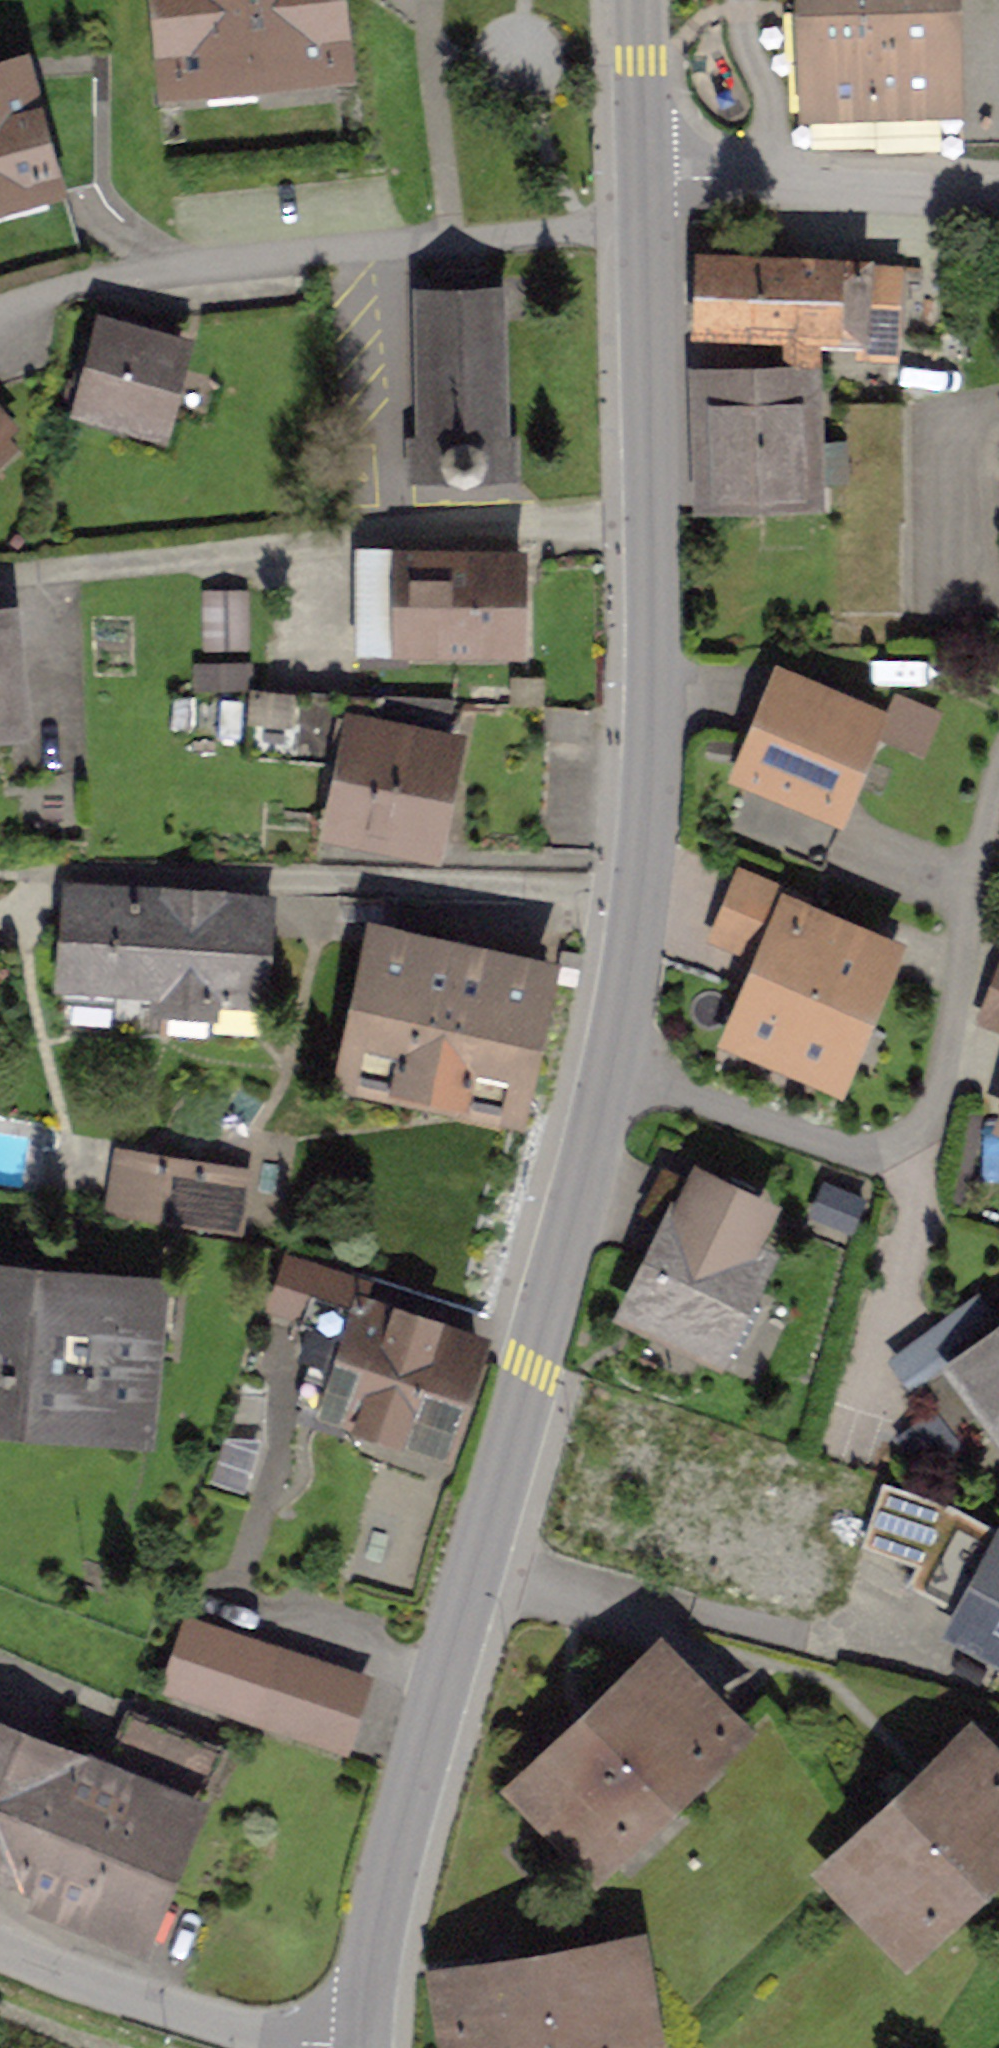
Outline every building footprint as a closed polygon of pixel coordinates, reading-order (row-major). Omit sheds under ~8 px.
[(175,79),(334,64),(328,0),(167,0),(175,79)] [(822,98),(943,94),(940,0),(819,0),(822,98)] [(44,179),(18,79),(0,84),(0,190),(44,179)] [(708,263),(705,327),(862,334),(861,356),(891,358),(895,271),(708,263)] [(500,294),(421,296),(424,443),(414,443),(415,477),(513,476),(512,441),(502,442),(500,294)] [(71,381),(65,404),(88,410),(85,421),(122,431),(126,415),(156,423),(176,350),(174,349),(179,331),(123,315),(121,320),(103,315),(96,342),(86,339),(74,382),(71,381)] [(799,373),(696,376),(698,449),(712,449),(714,499),(805,496),(805,484),(827,483),(826,450),(788,451),(787,403),(800,403),(799,373)] [(360,552),(359,634),(512,636),(513,568),(516,568),(516,545),(472,544),(472,554),(360,552)] [(241,597),(210,597),(211,644),(241,644),(241,597)] [(787,686),(752,772),(832,805),(868,720),(787,686)] [(352,822),(349,834),(423,851),(455,703),(253,693),(249,759),(352,764),(342,821),(352,822)] [(717,936),(777,961),(747,1032),(833,1068),(879,955),(796,920),(804,901),(742,876),(717,936)] [(63,894),(57,982),(161,989),(159,1009),(211,1012),(212,993),(255,995),(261,907),(63,894)] [(383,940),(357,1059),(398,1068),(396,1083),(465,1097),(468,1082),(508,1093),(536,973),(383,940)] [(167,1176),(161,1209),(191,1214),(197,1180),(206,1173),(201,1167),(191,1174),(171,1171),(163,1162),(158,1166),(167,1176)] [(699,1190),(667,1175),(651,1208),(670,1217),(659,1241),(669,1246),(637,1313),(713,1350),(715,1346),(737,1356),(760,1309),(736,1297),(756,1257),(744,1251),(763,1213),(702,1183),(699,1190)] [(291,1264),(278,1303),(318,1316),(326,1319),(334,1294),(339,1279),(291,1264)] [(0,1279),(0,1400),(134,1413),(146,1293),(0,1279)] [(327,1416),(436,1452),(474,1337),(366,1301),(365,1304),(334,1294),(326,1319),(318,1316),(304,1358),(314,1361),(301,1401),(328,1410),(327,1416)] [(965,1306),(889,1351),(907,1380),(982,1334),(965,1306)] [(998,1416),(998,1345),(965,1371),(956,1359),(915,1390),(949,1436),(991,1405),(998,1416)] [(268,1411),(237,1410),(236,1440),(266,1442),(268,1411)] [(713,1562),(767,1579),(795,1489),(741,1472),(713,1562)] [(963,1627),(998,1646),(998,1536),(952,1511),(924,1564),(955,1580),(971,1549),(997,1563),(963,1627)] [(276,1657),(257,1714),(342,1742),(361,1685),(276,1657)] [(530,1788),(596,1857),(727,1730),(661,1662),(530,1788)] [(0,1842),(0,1856),(30,1868),(26,1879),(133,1923),(179,1813),(193,1819),(220,1753),(130,1717),(103,1783),(35,1756),(0,1842)] [(35,1756),(0,1741),(0,1842),(35,1756)] [(840,1873),(906,1941),(998,1851),(998,1774),(972,1746),(840,1873)] [(450,1984),(460,2047),(645,2047),(629,1954),(450,1984)]
